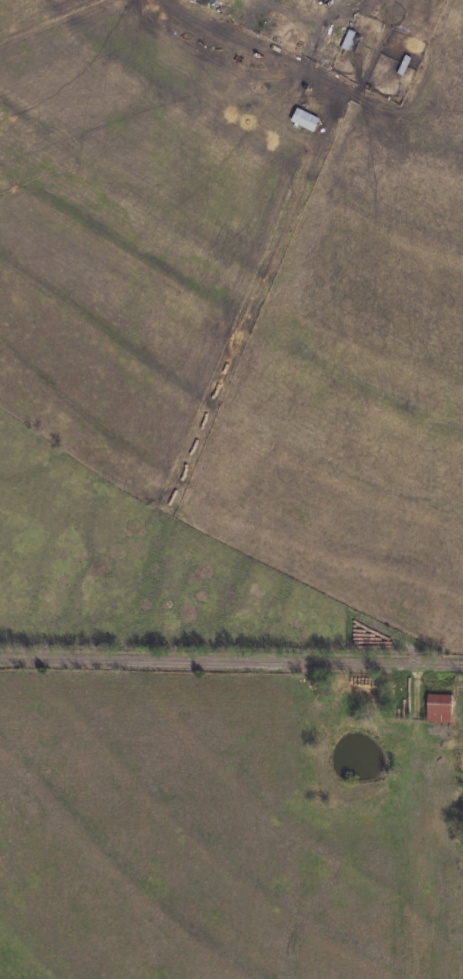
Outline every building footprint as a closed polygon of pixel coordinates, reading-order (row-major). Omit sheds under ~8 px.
[(331,8),(314,0),(334,0),(331,8)] [(292,122),(299,109),(322,120),(315,134),(292,122)] [(454,696),(454,724),(429,724),(429,696),(454,696)]
